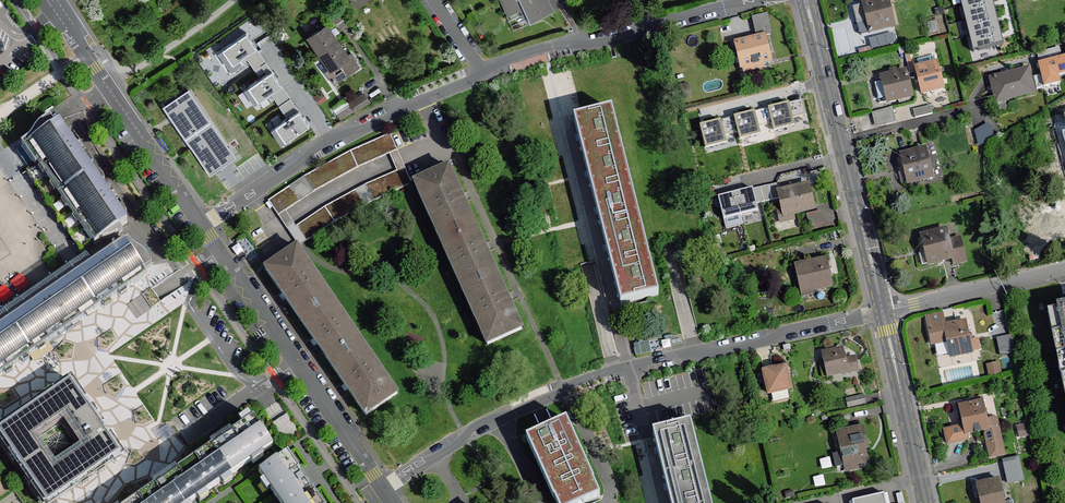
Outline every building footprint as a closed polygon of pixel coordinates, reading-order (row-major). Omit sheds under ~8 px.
[(545,0),(507,0),(505,1),(510,12),(523,6),(530,21),(542,16),(540,11),(549,7),(545,0)] [(888,0),(880,0),(864,4),(871,32),(894,26),(888,0)] [(964,9),(991,2),(990,0),(962,0),(964,9)] [(342,16),(333,3),(326,9),(336,23),(343,17),(342,16)] [(754,15),(759,31),(771,27),(767,12),(754,15)] [(321,52),(337,41),(327,25),(310,37),(321,52)] [(266,57),(247,31),(214,54),(231,80),(266,57)] [(872,46),(896,44),(895,33),(871,35),(872,46)] [(765,38),(735,44),(741,68),(770,61),(765,38)] [(347,56),(337,41),(321,52),(330,67),(326,70),(334,82),(356,67),(352,63),(355,61),(350,54),(347,56)] [(1063,81),(1061,76),(1064,75),(1064,53),(1038,59),(1044,86),(1063,81)] [(938,63),(914,70),(921,95),(945,88),(938,63)] [(288,90),(273,68),(240,90),(255,112),(288,90)] [(1028,69),(991,79),(996,102),(1035,93),(1028,69)] [(905,71),(881,78),(888,103),(912,96),(905,71)] [(188,89),(164,105),(186,137),(210,120),(188,89)] [(369,101),(364,94),(349,103),(350,104),(354,110),(355,111),(369,101)] [(354,110),(350,104),(343,108),(347,114),(354,110)] [(893,106),(875,111),(878,125),(896,121),(893,106)] [(314,129),(298,107),(266,129),(281,150),(314,129)] [(784,107),(753,114),(756,124),(761,123),(766,145),(791,138),(784,107)] [(611,110),(575,120),(584,156),(621,147),(611,110)] [(38,164),(61,196),(93,172),(59,123),(55,126),(50,118),(37,127),(32,135),(29,139),(21,145),(35,166),(38,164)] [(236,157),(210,120),(186,137),(211,174),(236,157)] [(397,150),(390,134),(352,151),(306,176),(268,201),(278,215),(285,210),(314,191),(357,168),(389,154),(397,150)] [(621,147),(584,156),(593,193),(630,184),(621,147)] [(393,164),(397,171),(404,187),(408,185),(412,184),(401,160),(397,150),(389,154),(393,164)] [(925,150),(896,157),(904,184),(932,178),(925,150)] [(810,160),(794,164),(797,177),(813,173),(810,160)] [(38,164),(35,166),(26,172),(80,252),(93,242),(61,196),(38,164)] [(449,168),(414,183),(439,239),(474,224),(449,168)] [(404,187),(397,171),(367,184),(326,207),(296,227),(306,241),(338,220),(371,201),(404,187)] [(93,172),(61,196),(93,242),(95,245),(102,241),(109,240),(116,237),(123,232),(120,228),(128,222),(93,172)] [(630,184),(593,193),(603,230),(639,221),(630,184)] [(808,185),(779,193),(785,216),(813,208),(808,185)] [(1024,216),(1031,239),(1064,231),(1064,207),(1024,216)] [(306,241),(296,227),(291,219),(285,210),(278,215),(284,225),(298,246),(302,244),(306,241)] [(649,257),(639,221),(603,230),(612,267),(649,257)] [(496,273),(474,224),(439,239),(462,289),(496,273)] [(729,250),(723,230),(714,232),(719,252),(729,250)] [(946,230),(917,237),(924,265),(953,258),(949,241),(946,230)] [(949,241),(953,258),(954,264),(966,261),(960,238),(949,241)] [(92,265),(75,276),(98,309),(147,275),(144,271),(152,265),(145,255),(140,250),(132,245),(128,240),(103,257),(92,265)] [(297,247),(265,269),(300,319),(332,298),(297,247)] [(10,321),(42,299),(75,276),(92,265),(84,254),(35,288),(0,312),(0,328),(10,321)] [(658,294),(649,257),(612,267),(621,304),(658,294)] [(825,260),(796,266),(804,296),(814,294),(813,290),(831,285),(825,260)] [(522,329),(496,273),(462,289),(487,345),(522,329)] [(42,299),(10,321),(32,353),(64,332),(98,309),(75,276),(42,299)] [(332,298),(300,319),(331,365),(363,343),(332,298)] [(1064,354),(1064,308),(1053,311),(1062,354),(1064,354)] [(932,343),(948,341),(945,326),(942,315),(926,317),(932,343)] [(32,353),(10,321),(0,328),(0,375),(32,353)] [(965,323),(945,326),(948,341),(951,356),(972,352),(965,323)] [(1013,334),(999,336),(1002,353),(1016,350),(1013,334)] [(363,343),(331,365),(366,415),(397,394),(363,343)] [(842,349),(823,354),(828,376),(846,372),(846,373),(858,371),(855,358),(845,361),(842,349)] [(1000,373),(998,364),(989,366),(991,375),(1000,373)] [(790,389),(785,367),(764,372),(769,394),(790,389)] [(0,430),(0,436),(47,502),(52,502),(121,455),(71,381),(0,430)] [(866,404),(864,395),(846,399),(848,408),(866,404)] [(971,405),(960,407),(966,434),(984,430),(988,445),(1002,442),(997,418),(986,420),(981,399),(970,401),(971,405)] [(287,414),(280,419),(273,424),(277,430),(277,435),(297,435),(297,430),(295,426),(287,414)] [(194,458),(213,486),(273,446),(253,417),(194,458)] [(527,439),(556,502),(583,502),(601,495),(566,420),(527,439)] [(691,423),(653,433),(663,469),(700,460),(691,423)] [(863,428),(838,433),(842,452),(845,465),(846,470),(857,468),(856,464),(867,461),(863,444),(866,443),(863,428)] [(1005,454),(1002,442),(988,445),(990,457),(1005,454)] [(287,452),(259,472),(275,496),(280,502),(322,502),(287,452)] [(845,465),(842,452),(834,454),(837,467),(845,465)] [(1021,454),(1004,458),(1010,482),(1027,478),(1021,454)] [(141,502),(189,502),(196,498),(213,486),(194,458),(165,478),(137,497),(141,502)] [(700,460),(663,469),(671,502),(684,502),(709,497),(700,460)] [(979,484),(982,497),(980,497),(982,502),(1004,502),(999,480),(979,484)]
